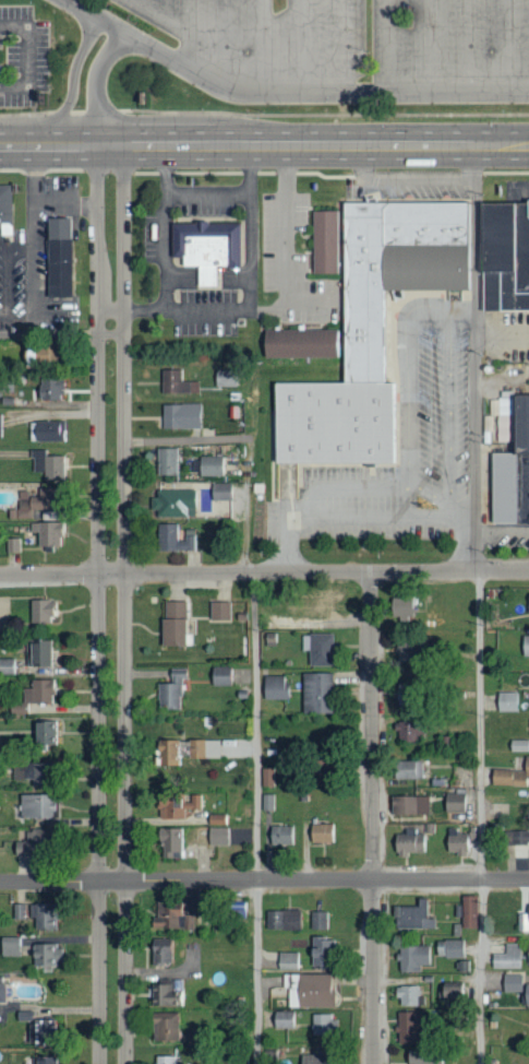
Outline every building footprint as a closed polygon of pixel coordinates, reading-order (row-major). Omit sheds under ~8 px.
[(3,224),(0,224),(0,182),(14,182),(15,233),(4,233),(3,224)] [(470,201),(470,288),(387,288),(387,379),(398,379),(398,462),(279,462),(279,380),(348,380),(348,201),(470,201)] [(484,202),(528,202),(528,309),(484,309),(484,202)] [(315,209),(315,272),(341,271),(340,209),(315,209)] [(51,217),(51,238),(47,238),(47,250),(52,250),(52,296),(74,296),(73,217),(51,217)] [(176,255),(176,221),(243,221),(243,267),(231,267),(231,263),(217,263),(218,283),(202,283),(202,262),(187,263),(187,255),(176,255)] [(268,328),(267,355),(342,355),(342,329),(268,328)] [(31,351),(23,351),(24,368),(32,368),(31,351)] [(161,370),(161,395),(197,396),(198,382),(181,382),(182,371),(161,370)] [(61,401),(61,380),(37,379),(37,401),(61,401)] [(518,393),(528,393),(528,524),(494,524),(494,450),(518,450),(518,393)] [(161,430),(199,430),(199,405),(161,406),(161,430)] [(65,443),(65,423),(33,422),(33,442),(65,443)] [(156,449),(157,476),(176,476),(176,449),(156,449)] [(64,456),(46,457),(46,450),(30,451),(31,473),(42,473),(43,481),(64,481),(64,456)] [(198,477),(223,477),(223,458),(199,457),(198,477)] [(231,485),(212,484),(211,501),(231,502),(231,485)] [(52,510),(51,489),(37,489),(37,493),(16,493),(17,520),(32,519),(32,511),(52,510)] [(195,492),(156,491),(156,517),(194,518),(195,492)] [(29,525),(30,537),(36,537),(36,551),(62,550),(61,524),(29,525)] [(179,525),(158,524),(157,551),(195,552),(195,538),(178,537),(179,525)] [(19,539),(6,540),(6,554),(20,553),(19,539)] [(390,619),(413,619),(413,598),(390,598),(390,619)] [(55,601),(30,601),(29,624),(54,625),(55,601)] [(160,619),(159,648),(183,649),(185,603),(164,603),(163,619),(160,619)] [(230,603),(209,603),(209,622),(230,622),(230,603)] [(309,668),(333,667),(332,634),(308,635),(309,668)] [(528,657),(528,637),(521,637),(521,658),(528,657)] [(50,643),(27,643),(27,668),(50,669),(50,643)] [(14,659),(0,660),(0,674),(15,674),(14,659)] [(230,687),(230,669),(210,668),(210,687),(230,687)] [(157,685),(156,710),(179,710),(180,681),(184,681),(185,670),(168,670),(168,685),(157,685)] [(331,674),(302,674),(302,715),(331,715),(331,674)] [(262,700),(287,701),(287,677),(263,677),(262,700)] [(53,704),(53,680),(31,681),(31,689),(22,689),(22,703),(8,704),(9,715),(26,715),(25,705),(53,704)] [(497,712),(516,712),(517,693),(497,693),(497,712)] [(34,723),(33,748),(54,749),(55,723),(34,723)] [(219,759),(219,741),(156,741),(156,768),(178,768),(178,758),(187,757),(187,760),(219,759)] [(528,753),(528,741),(509,741),(510,753),(528,753)] [(525,757),(524,771),(492,771),(491,786),(527,787),(527,780),(528,780),(528,757),(525,757)] [(422,762),(392,762),(393,780),(422,780),(422,762)] [(12,781),(31,781),(31,788),(49,788),(48,765),(12,765),(12,781)] [(464,813),(465,795),(444,794),(444,812),(464,813)] [(19,820),(52,820),(53,796),(19,795),(19,820)] [(183,820),(183,811),(201,811),(201,795),(164,796),(164,802),(157,803),(157,821),(183,820)] [(390,798),(391,817),(429,816),(428,797),(390,798)] [(208,826),(227,825),(227,816),(208,816),(208,826)] [(309,825),(309,845),(334,844),(333,825),(309,825)] [(293,846),(293,827),(269,828),(269,846),(293,846)] [(227,847),(228,829),(208,828),(208,846),(227,847)] [(446,854),(467,855),(468,834),(458,833),(459,828),(447,828),(446,854)] [(182,829),(158,829),(158,859),(182,859),(182,829)] [(405,854),(425,854),(425,835),(416,835),(416,829),(404,829),(404,836),(394,836),(393,858),(405,858),(405,854)] [(12,842),(13,858),(54,856),(53,830),(24,831),(24,842),(12,842)] [(506,832),(505,845),(528,845),(528,832),(506,832)] [(478,896),(462,896),(461,928),(478,928),(478,896)] [(416,906),(394,907),(394,929),(435,928),(434,919),(424,919),(424,899),(416,899),(416,906)] [(224,918),(246,918),(246,901),(224,901),(224,918)] [(192,929),(192,914),(182,914),(182,904),(152,903),(151,928),(192,929)] [(27,928),(52,929),(53,905),(28,904),(27,928)] [(23,919),(22,905),(8,905),(8,919),(23,919)] [(300,929),(299,910),(265,910),(266,929),(300,929)] [(310,929),(328,929),(328,912),(310,912),(310,929)] [(309,965),(332,966),(333,938),(310,936),(309,965)] [(18,937),(0,938),(0,951),(0,956),(18,956),(18,937)] [(171,964),(170,938),(149,939),(150,965),(171,964)] [(464,940),(444,940),(444,958),(465,958),(464,940)] [(58,943),(39,944),(39,953),(31,954),(32,967),(59,966),(58,943)] [(491,969),(521,968),(520,944),(504,944),(505,954),(491,954),(491,969)] [(399,946),(400,972),(420,972),(420,965),(430,965),(430,945),(399,946)] [(298,969),(298,952),(277,952),(277,969),(298,969)] [(334,1007),(334,989),(329,989),(329,974),(282,974),(282,987),(287,987),(287,1008),(334,1007)] [(521,974),(502,975),(503,992),(522,992),(521,974)] [(183,1006),(182,991),(171,991),(171,984),(150,984),(151,1007),(183,1006)] [(464,1000),(463,984),(439,984),(439,1001),(464,1000)] [(425,1005),(425,996),(420,996),(419,986),(397,986),(398,1006),(425,1005)] [(55,1020),(31,1020),(31,1011),(16,1011),(16,1021),(31,1021),(31,1040),(54,1040),(55,1020)] [(178,1012),(150,1012),(151,1041),(178,1040),(178,1012)] [(294,1028),(294,1012),(272,1012),(272,1028),(294,1028)] [(398,1044),(422,1043),(421,1012),(397,1012),(398,1044)] [(311,1035),(334,1035),(334,1014),(311,1014),(311,1035)] [(435,1063),(441,1063),(441,1052),(406,1053),(406,1063),(412,1063),(435,1063)] [(328,1056),(300,1055),(300,1063),(328,1063),(328,1056)] [(175,1056),(156,1056),(155,1063),(175,1063),(175,1056)]
